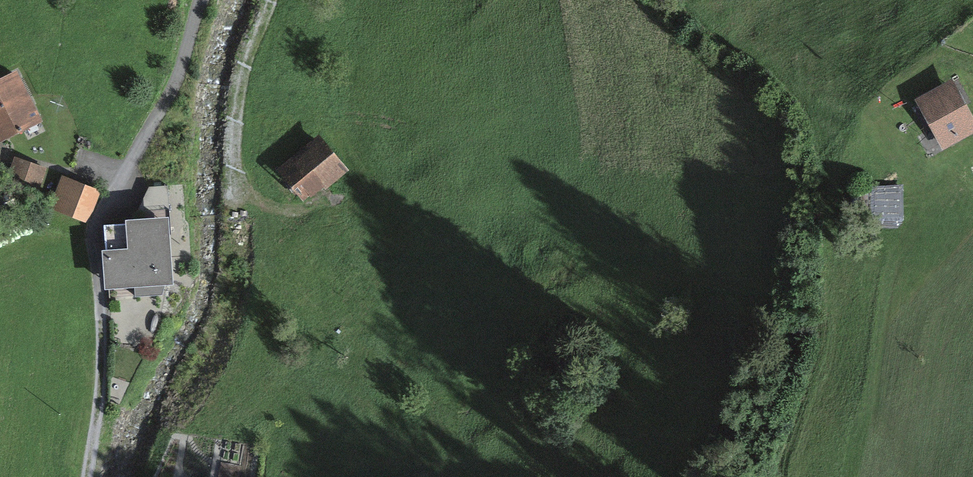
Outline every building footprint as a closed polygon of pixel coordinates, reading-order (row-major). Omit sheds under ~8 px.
[(0,81),(0,144),(43,123),(17,72),(0,81)] [(916,101),(943,153),(972,135),(972,116),(953,79),(916,101)] [(351,171),(319,133),(275,170),(303,203),(310,197),(312,198),(323,189),(326,192),(351,171)] [(41,190),(48,169),(19,158),(12,179),(41,190)] [(100,193),(62,177),(49,209),(87,225),(100,193)] [(125,224),(104,226),(105,251),(101,252),(103,292),(135,290),(136,297),(163,296),(162,287),(173,286),(169,219),(133,221),(125,222),(125,224)]
